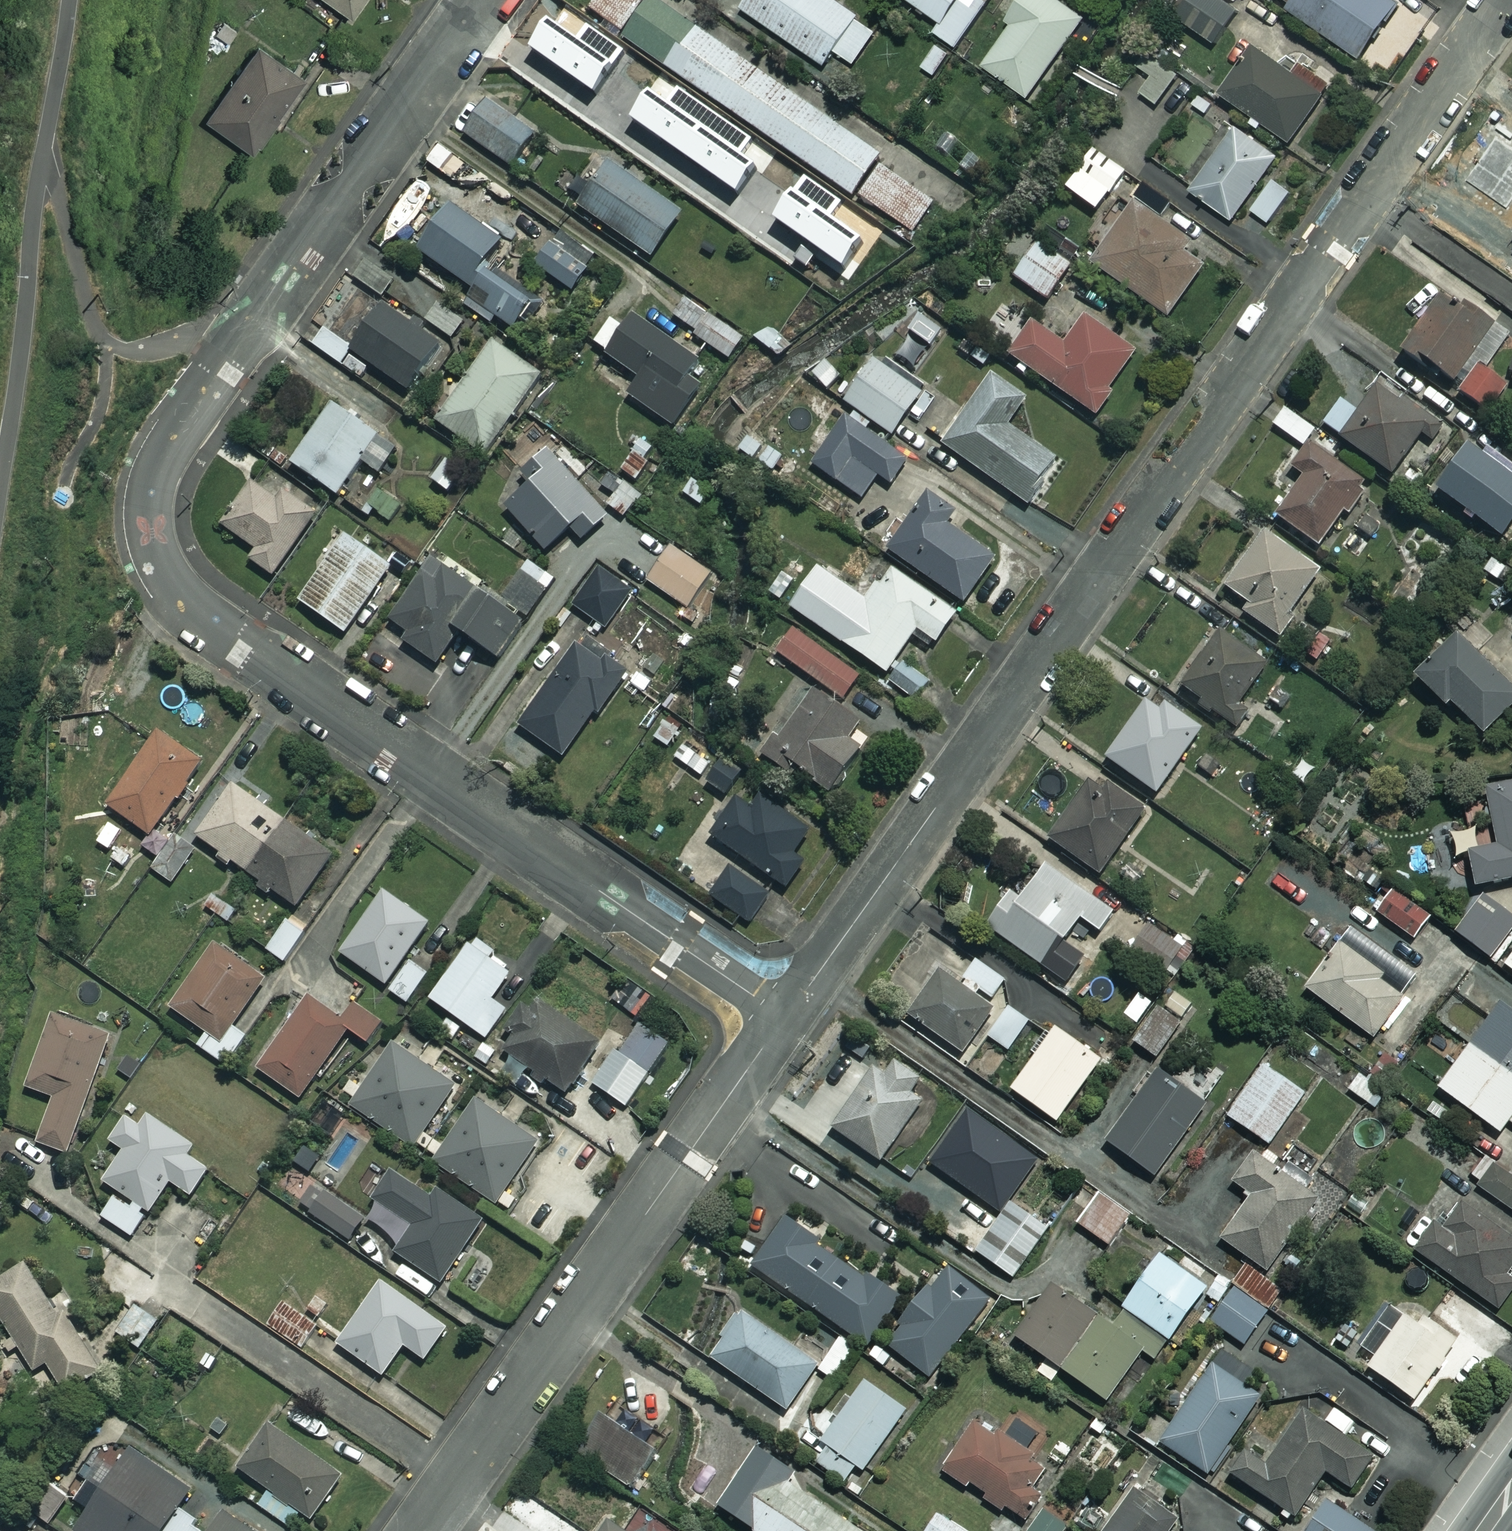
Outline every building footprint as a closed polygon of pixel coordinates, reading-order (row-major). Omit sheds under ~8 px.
[(350,14),(360,0),(330,0),(350,14)] [(878,164),(883,156),(657,0),(650,0),(647,3),(642,0),(597,0),(591,9),(627,34),(625,37),(855,197),(857,194),(878,164)] [(870,23),(837,0),(748,0),(743,7),(826,65),(837,50),(856,64),(873,38),(864,32),(870,23)] [(991,0),(910,0),(943,23),(936,32),(958,47),(991,0)] [(1063,0),(1023,0),(1009,21),(1014,24),(985,66),(1030,97),(1087,17),(1063,0)] [(1227,25),(1191,0),(1180,17),(1215,42),(1227,25)] [(1396,0),(1283,0),(1360,57),(1400,3),(1396,0)] [(665,86),(570,19),(532,72),(627,139),(665,86)] [(1256,116),(1251,123),(1261,130),(1266,123),(1291,140),(1324,93),(1258,47),(1224,94),(1256,116)] [(252,151),(294,93),(244,56),(202,114),(252,151)] [(1150,56),(1142,67),(1154,75),(1142,93),(1159,103),(1178,74),(1150,56)] [(703,121),(669,94),(654,114),(688,141),(703,121)] [(539,131),(489,98),(465,134),(515,167),(539,131)] [(1278,157),(1238,128),(1193,190),(1233,219),(1278,157)] [(1126,171),(1094,148),(1065,189),(1098,212),(1126,171)] [(579,175),(568,190),(583,200),(579,206),(652,257),(683,212),(610,161),(594,185),(579,175)] [(878,164),(857,194),(914,233),(934,203),(878,164)] [(1289,200),(1272,187),(1254,211),(1271,224),(1289,200)] [(1487,231),(1511,248),(1511,194),(1487,231)] [(1192,244),(1135,204),(1093,263),(1169,318),(1207,264),(1188,250),(1192,244)] [(512,336),(535,303),(496,275),(501,269),(489,260),(501,242),(451,205),(420,249),(477,290),(467,303),(512,336)] [(1072,264),(1039,241),(1014,276),(1047,299),(1072,264)] [(589,267),(552,242),(537,266),(574,290),(589,267)] [(1456,381),(1462,371),(1470,376),(1480,361),(1491,368),(1511,334),(1441,289),(1404,347),(1456,381)] [(745,339),(689,299),(675,320),(730,359),(745,339)] [(423,330),(427,325),(414,316),(410,322),(385,304),(355,348),(326,329),(314,345),(361,378),(371,364),(411,391),(443,344),(423,330)] [(710,352),(647,305),(640,315),(636,312),(625,328),(613,319),(595,345),(612,357),(600,374),(677,428),(705,387),(692,378),(710,352)] [(944,330),(920,312),(908,329),(932,347),(944,330)] [(1034,321),(1011,355),(1021,362),(1015,370),(1031,381),(1037,373),(1098,415),(1140,353),(1087,317),(1068,345),(1034,321)] [(791,345),(770,325),(758,338),(779,358),(791,345)] [(544,377),(495,341),(437,420),(487,456),(544,377)] [(925,395),(874,360),(846,401),(897,436),(925,395)] [(1508,383),(1482,365),(1462,393),(1487,412),(1508,383)] [(1039,399),(1005,375),(956,446),(1038,503),(1069,459),(1020,426),(1039,399)] [(1433,419),(1381,381),(1359,412),(1340,398),(1322,422),(1393,474),(1433,419)] [(401,445),(338,400),(293,462),(339,495),(364,461),(381,473),(401,445)] [(1317,429),(1287,408),(1274,425),(1305,447),(1317,429)] [(908,458),(848,416),(814,465),(863,498),(879,474),(891,482),(908,458)] [(1365,482),(1309,442),(1291,467),(1306,477),(1278,515),(1320,545),(1365,482)] [(1469,446),(1438,490),(1503,536),(1511,524),(1511,476),(1469,446)] [(582,544),(611,516),(549,450),(520,477),(529,487),(507,507),(548,550),(569,530),(582,544)] [(464,470),(445,458),(432,480),(451,492),(464,470)] [(280,500),(253,484),(227,529),(258,548),(251,561),(279,577),(317,512),(284,492),(280,500)] [(956,511),(931,493),(891,551),(964,602),(996,558),(947,524),(956,511)] [(1369,510),(1356,526),(1374,541),(1387,524),(1369,510)] [(1321,570),(1265,532),(1227,588),(1250,603),(1244,612),(1277,634),(1321,570)] [(393,566),(347,534),(300,601),(346,633),(393,566)] [(714,575),(672,546),(648,580),(690,609),(714,575)] [(506,596),(443,552),(400,613),(418,626),(413,634),(447,658),(471,624),(506,649),(553,583),(528,565),(506,596)] [(634,591),(600,567),(574,605),(608,628),(634,591)] [(868,601),(818,567),(791,607),(888,672),(917,629),(937,643),(958,613),(890,567),(868,601)] [(1271,661),(1223,627),(1180,686),(1237,726),(1254,703),(1245,696),(1271,661)] [(861,675),(794,629),(778,652),(844,698),(861,675)] [(1458,635),(1417,677),(1448,706),(1452,702),(1486,734),(1511,707),(1511,686),(1458,635)] [(604,662),(578,643),(520,725),(566,757),(598,711),(602,714),(631,673),(607,657),(604,662)] [(931,680),(904,661),(890,681),(917,700),(931,680)] [(858,723),(808,686),(760,750),(782,766),(789,757),(832,789),(862,750),(847,738),(858,723)] [(1204,727),(1155,691),(1107,756),(1155,792),(1204,727)] [(207,761),(163,728),(107,803),(151,836),(207,761)] [(713,765),(684,744),(675,756),(704,777),(713,765)] [(741,771),(725,760),(706,786),(721,798),(741,771)] [(1146,809),(1099,774),(1051,838),(1099,873),(1146,809)] [(1487,788),(1499,847),(1470,852),(1477,887),(1511,880),(1511,783),(1487,788)] [(336,856),(235,785),(199,836),(300,907),(336,856)] [(810,831),(765,799),(755,813),(738,801),(714,835),(786,886),(803,863),(792,855),(810,831)] [(127,904),(153,868),(117,842),(109,853),(114,857),(105,870),(120,880),(111,893),(127,904)] [(1116,908),(1049,862),(1023,899),(1012,892),(988,927),(1048,968),(1082,918),(1101,931),(1116,908)] [(769,893),(733,867),(712,896),(748,922),(769,893)] [(432,921),(385,887),(339,950),(385,985),(432,921)] [(1429,915),(1395,890),(1378,913),(1412,938),(1429,915)] [(217,893),(207,907),(229,923),(239,910),(217,893)] [(1480,896),(1455,930),(1490,956),(1511,926),(1511,920),(1480,896)] [(1192,951),(1127,911),(1109,939),(1175,979),(1192,951)] [(310,929),(291,915),(267,949),(286,963),(310,929)] [(515,969),(473,940),(431,998),(488,1039),(510,1007),(495,997),(515,969)] [(1379,978),(1383,974),(1341,942),(1307,988),(1375,1039),(1405,998),(1379,978)] [(267,979),(216,943),(171,1006),(208,1032),(199,1045),(228,1066),(249,1036),(234,1025),(267,979)] [(1502,967),(1511,974),(1511,953),(1502,967)] [(995,999),(1008,981),(977,959),(964,977),(970,981),(965,988),(977,996),(981,989),(995,999)] [(429,975),(413,963),(392,991),(409,1003),(429,975)] [(965,988),(941,971),(910,1015),(963,1052),(994,1008),(977,996),(965,988)] [(1195,1004),(1175,989),(1163,1004),(1184,1019),(1195,1004)] [(306,996),(256,1067),(303,1099),(351,1031),(370,1044),(384,1024),(356,1004),(343,1022),(306,996)] [(509,1032),(515,1035),(504,1051),(514,1057),(505,1071),(520,1081),(529,1068),(536,1072),(533,1077),(546,1085),(549,1080),(567,1092),(603,1037),(540,996),(535,1003),(530,1000),(509,1032)] [(1502,1004),(1440,1088),(1501,1132),(1510,1120),(1511,1122),(1511,1011),(1502,1004)] [(1180,1024),(1153,1006),(1131,1039),(1157,1057),(1180,1024)] [(1030,1021),(1009,1007),(990,1034),(1011,1049),(1030,1021)] [(109,1038),(53,1018),(28,1088),(55,1098),(39,1144),(68,1154),(109,1038)] [(592,1065),(601,1072),(593,1082),(626,1107),(671,1046),(639,1021),(612,1058),(603,1051),(592,1065)] [(1102,1059),(1057,1027),(1013,1089),(1058,1121),(1102,1059)] [(455,1085),(395,1044),(353,1105),(413,1146),(455,1085)] [(926,1094),(879,1062),(834,1127),(881,1159),(926,1094)] [(1306,1095),(1264,1065),(1228,1115),(1270,1145),(1306,1095)] [(1206,1104),(1160,1071),(1109,1142),(1155,1174),(1206,1104)] [(1389,1091),(1361,1073),(1350,1091),(1377,1108),(1389,1091)] [(539,1141),(477,1100),(436,1161),(497,1202),(539,1141)] [(142,1211),(145,1207),(152,1212),(172,1182),(193,1196),(210,1170),(189,1156),(196,1146),(150,1115),(142,1126),(127,1116),(111,1140),(125,1150),(105,1180),(138,1202),(134,1208),(117,1197),(103,1217),(134,1238),(149,1216),(142,1211)] [(1254,1196),(1224,1240),(1274,1275),(1295,1244),(1289,1240),(1318,1198),(1254,1154),(1235,1183),(1254,1196)] [(1487,1157),(1474,1174),(1484,1181),(1480,1187),(1511,1210),(1511,1174),(1487,1157)] [(418,1187),(393,1169),(374,1197),(382,1202),(370,1219),(402,1242),(396,1251),(440,1283),(487,1217),(446,1188),(442,1195),(422,1181),(418,1187)] [(365,1219),(316,1183),(300,1204),(350,1240),(365,1219)] [(1132,1216),(1102,1194),(1080,1224),(1110,1246),(1132,1216)] [(1466,1199),(1445,1229),(1435,1222),(1416,1249),(1499,1309),(1511,1292),(1511,1280),(1505,1275),(1511,1265),(1511,1233),(1466,1199)] [(1050,1228),(1013,1201),(977,1251),(1014,1278),(1050,1228)] [(900,1297),(784,1219),(753,1266),(869,1344),(900,1297)] [(1208,1288),(1160,1254),(1124,1306),(1172,1339),(1208,1288)] [(15,1337),(5,1344),(11,1353),(21,1347),(36,1370),(47,1363),(67,1393),(103,1369),(70,1318),(81,1311),(66,1288),(49,1299),(26,1263),(0,1280),(0,1315),(15,1337)] [(989,1298),(947,1265),(887,1343),(930,1376),(989,1298)] [(449,1329),(381,1280),(337,1342),(384,1376),(405,1345),(426,1360),(449,1329)] [(1063,1368),(1100,1316),(1053,1283),(1015,1337),(1045,1358),(1036,1371),(1053,1382),(1063,1368)] [(1268,1310),(1236,1288),(1213,1322),(1246,1344),(1268,1310)] [(318,1324),(285,1301),(269,1324),(302,1347),(318,1324)] [(1393,1303),(1379,1323),(1390,1331),(1367,1364),(1417,1399),(1458,1339),(1426,1317),(1422,1323),(1393,1303)] [(160,1323),(137,1306),(118,1331),(141,1349),(160,1323)] [(1125,1310),(1115,1326),(1100,1316),(1063,1368),(1109,1400),(1143,1351),(1157,1360),(1170,1342),(1125,1310)] [(820,1365),(744,1311),(712,1356),(788,1410),(820,1365)] [(858,1346),(843,1336),(820,1370),(835,1380),(858,1346)] [(902,1363),(879,1344),(869,1356),(893,1375),(902,1363)] [(1261,1397),(1213,1365),(1162,1442),(1209,1474),(1261,1397)] [(908,1411),(867,1381),(811,1457),(852,1487),(908,1411)] [(1376,1452),(1302,1403),(1264,1460),(1245,1448),(1229,1472),(1298,1517),(1328,1472),(1352,1488),(1376,1452)] [(987,1491),(981,1500),(1005,1517),(1011,1509),(1023,1519),(1042,1494),(1034,1488),(1046,1472),(1031,1461),(1035,1455),(982,1415),(941,1469),(968,1490),(974,1482),(987,1491)] [(656,1450),(604,1417),(580,1454),(633,1487),(656,1450)] [(344,1473),(274,1424),(242,1469),(271,1489),(260,1505),(292,1528),(303,1513),(312,1519),(344,1473)] [(228,1508),(137,1445),(77,1530),(212,1530),(228,1508)] [(754,1451),(718,1506),(756,1530),(873,1530),(754,1451)] [(68,1497),(53,1488),(38,1514),(53,1523),(68,1497)] [(1137,1490),(1108,1530),(1168,1530),(1177,1518),(1137,1490)] [(1325,1501),(1307,1530),(1373,1530),(1325,1501)] [(228,1508),(212,1530),(261,1530),(228,1508)] [(1044,1510),(1030,1530),(1066,1530),(1068,1527),(1044,1510)] [(938,1512),(926,1530),(966,1530),(938,1512)] [(610,1520),(602,1530),(626,1530),(610,1520)]
